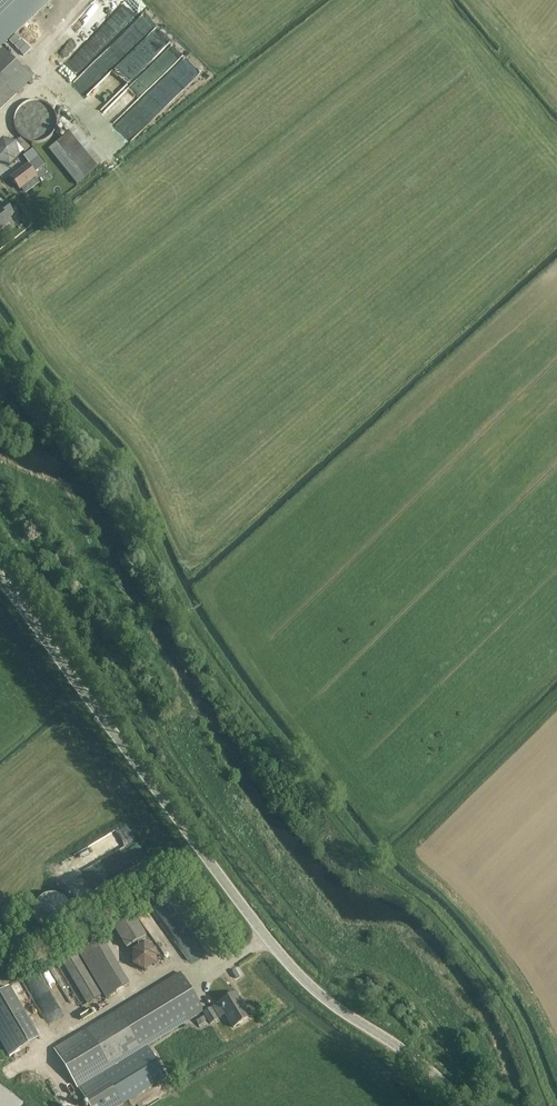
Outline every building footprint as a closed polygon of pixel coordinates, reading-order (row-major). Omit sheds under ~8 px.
[(1,45),(49,0),(48,0),(0,0),(0,46),(1,45)] [(117,92),(168,43),(141,15),(115,39),(98,22),(71,48),(63,40),(53,49),(61,58),(55,64),(86,95),(104,78),(117,92)] [(32,79),(30,77),(33,75),(26,66),(23,69),(1,45),(0,46),(0,110),(32,79)] [(160,67),(158,69),(162,74),(176,60),(165,50),(154,62),(160,67)] [(51,131),(49,105),(32,106),(32,108),(27,109),(29,133),(51,131)] [(73,129),(48,149),(77,184),(102,164),(73,129)] [(10,166),(23,151),(25,153),(30,148),(20,138),(16,142),(2,139),(0,141),(0,164),(10,166)] [(11,178),(20,189),(36,176),(28,165),(11,178)] [(10,223),(7,219),(14,214),(5,202),(0,206),(0,231),(10,223)] [(109,832),(112,845),(130,840),(127,828),(109,832)] [(135,845),(81,872),(88,886),(142,858),(135,845)] [(57,892),(30,903),(35,914),(30,916),(35,927),(66,913),(57,892)] [(108,919),(125,948),(147,935),(129,906),(108,919)] [(78,952),(106,998),(129,984),(101,938),(78,952)] [(129,947),(130,968),(154,967),(153,946),(129,947)] [(101,995),(75,951),(61,960),(87,1004),(101,995)] [(89,1105),(119,1105),(123,1104),(167,1078),(148,1046),(204,1011),(180,972),(54,1048),(89,1105)] [(39,1038),(9,987),(0,992),(0,1040),(10,1056),(39,1038)] [(225,1014),(233,1027),(250,1017),(236,993),(213,1007),(220,1017),(225,1014)] [(202,1013),(210,1024),(219,1019),(211,1007),(202,1013)] [(204,1016),(196,1021),(200,1028),(208,1023),(204,1016)]
